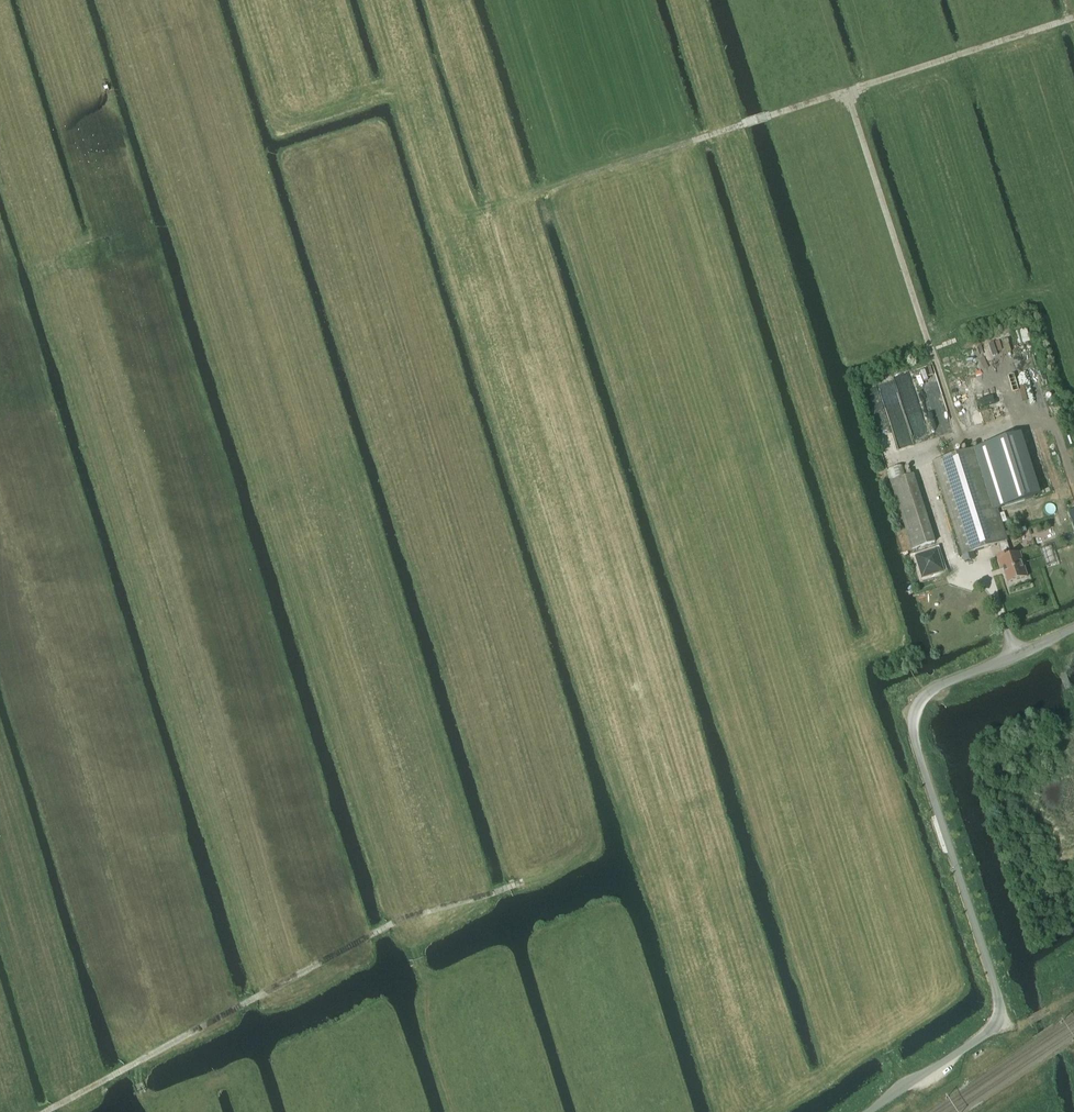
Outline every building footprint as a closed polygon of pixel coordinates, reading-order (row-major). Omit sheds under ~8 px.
[(978,448),(933,462),(962,555),(994,545),(999,544),(1002,555),(997,557),(1000,569),(1004,567),(1006,573),(1004,574),(1007,583),(1027,577),(1020,553),(1011,556),(1006,541),(1007,541),(978,448)] [(912,550),(934,542),(913,475),(891,482),(912,550)] [(936,553),(915,560),(922,581),(943,574),(936,553)]
